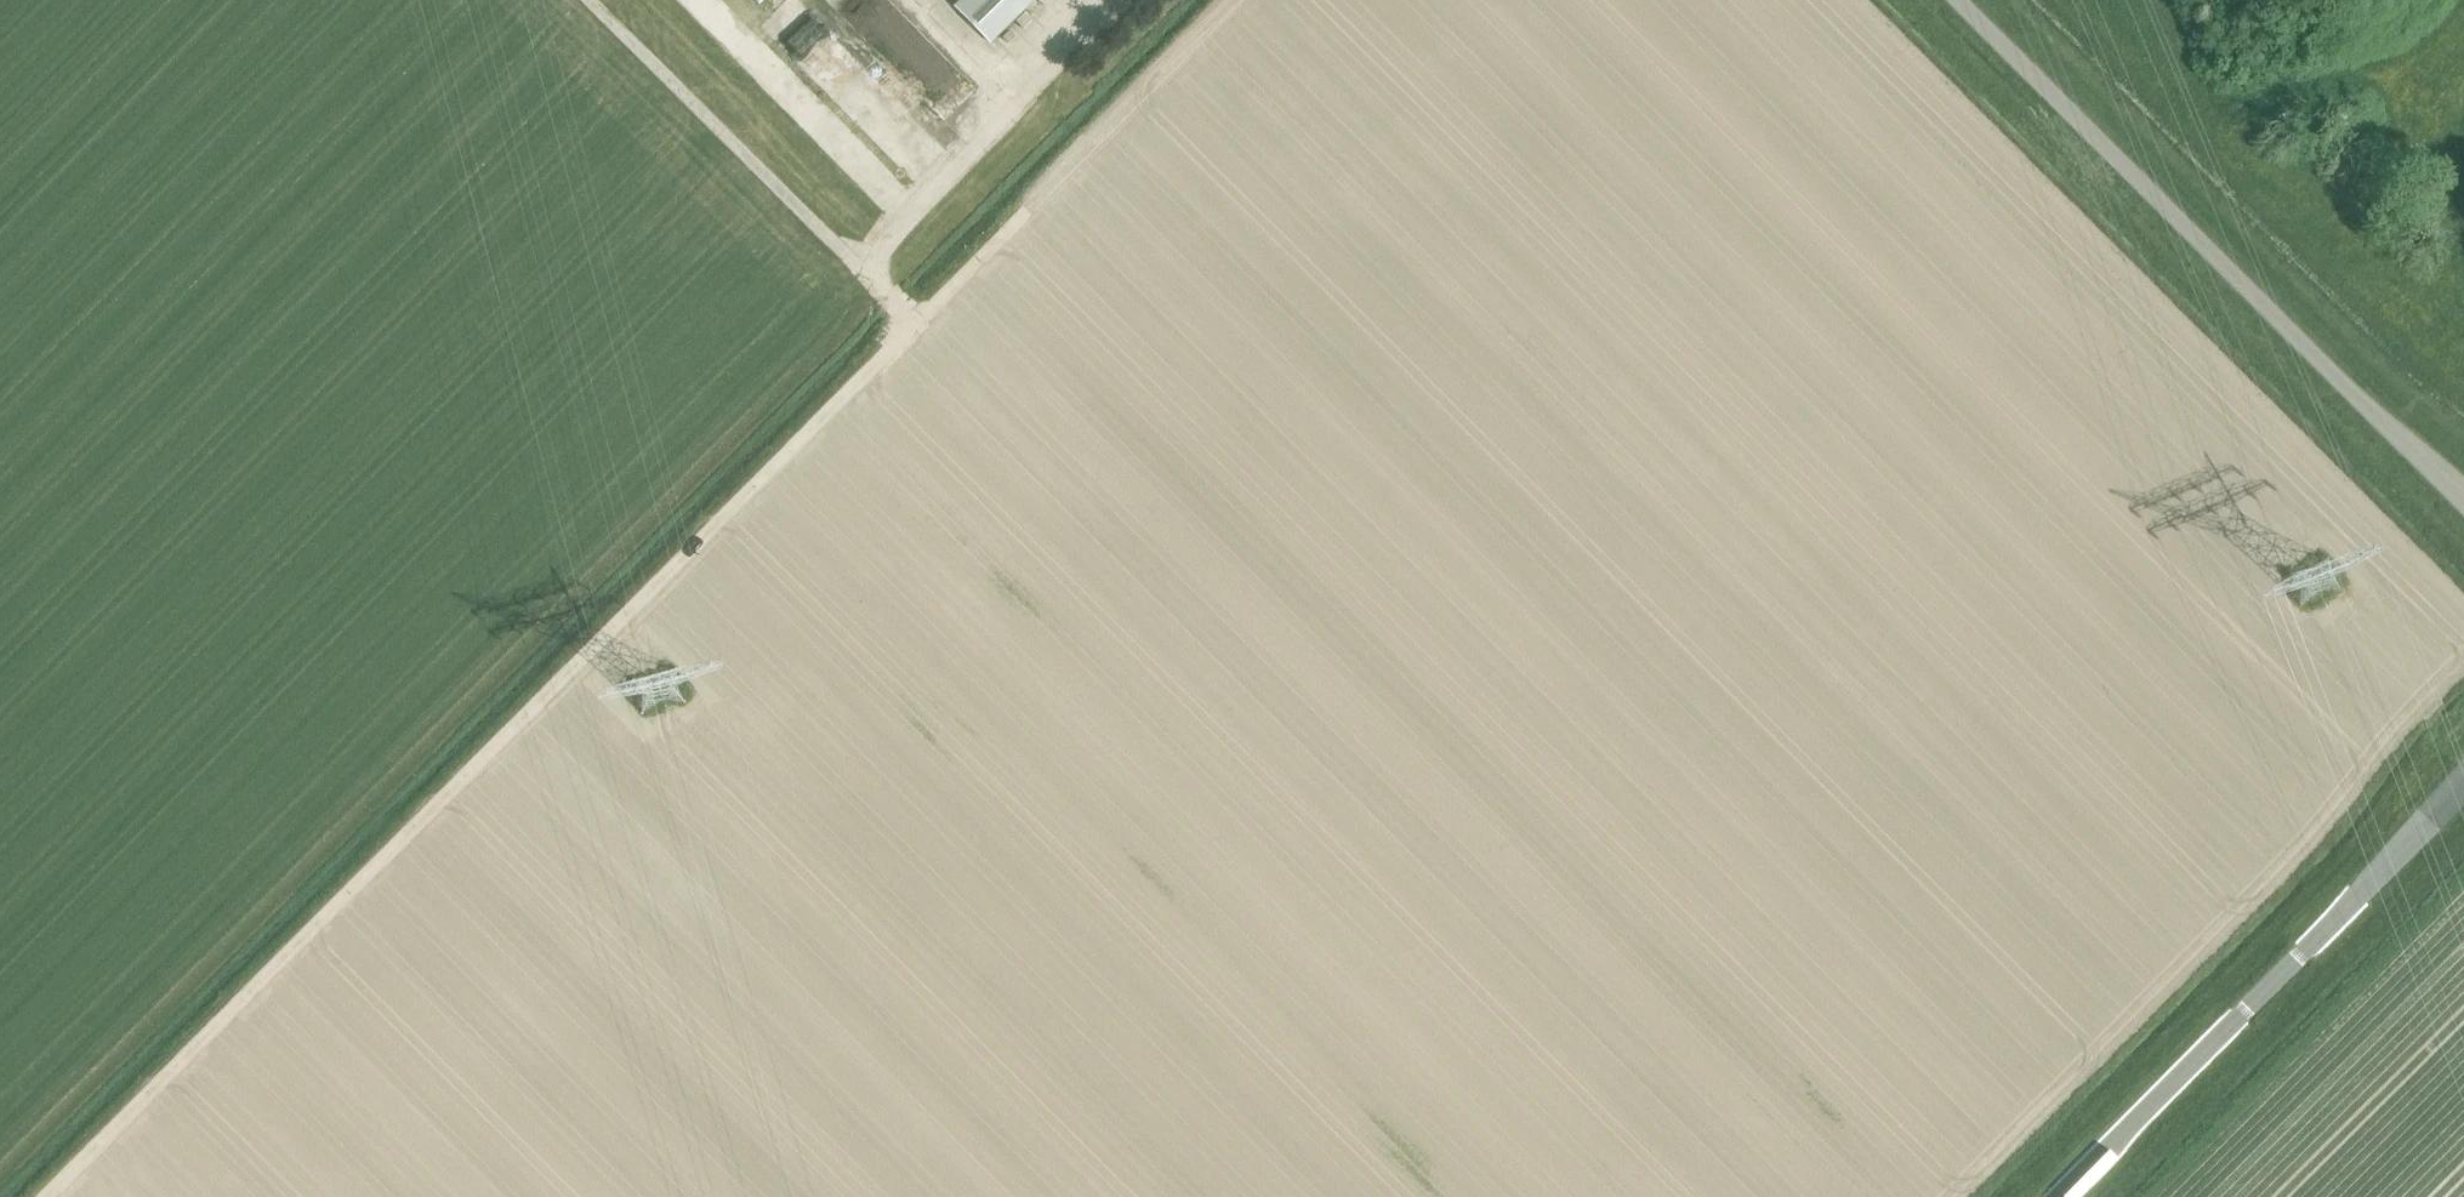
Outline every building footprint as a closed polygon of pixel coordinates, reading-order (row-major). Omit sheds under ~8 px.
[(950,5),(985,41),(1028,0),(955,0),(950,5)]
